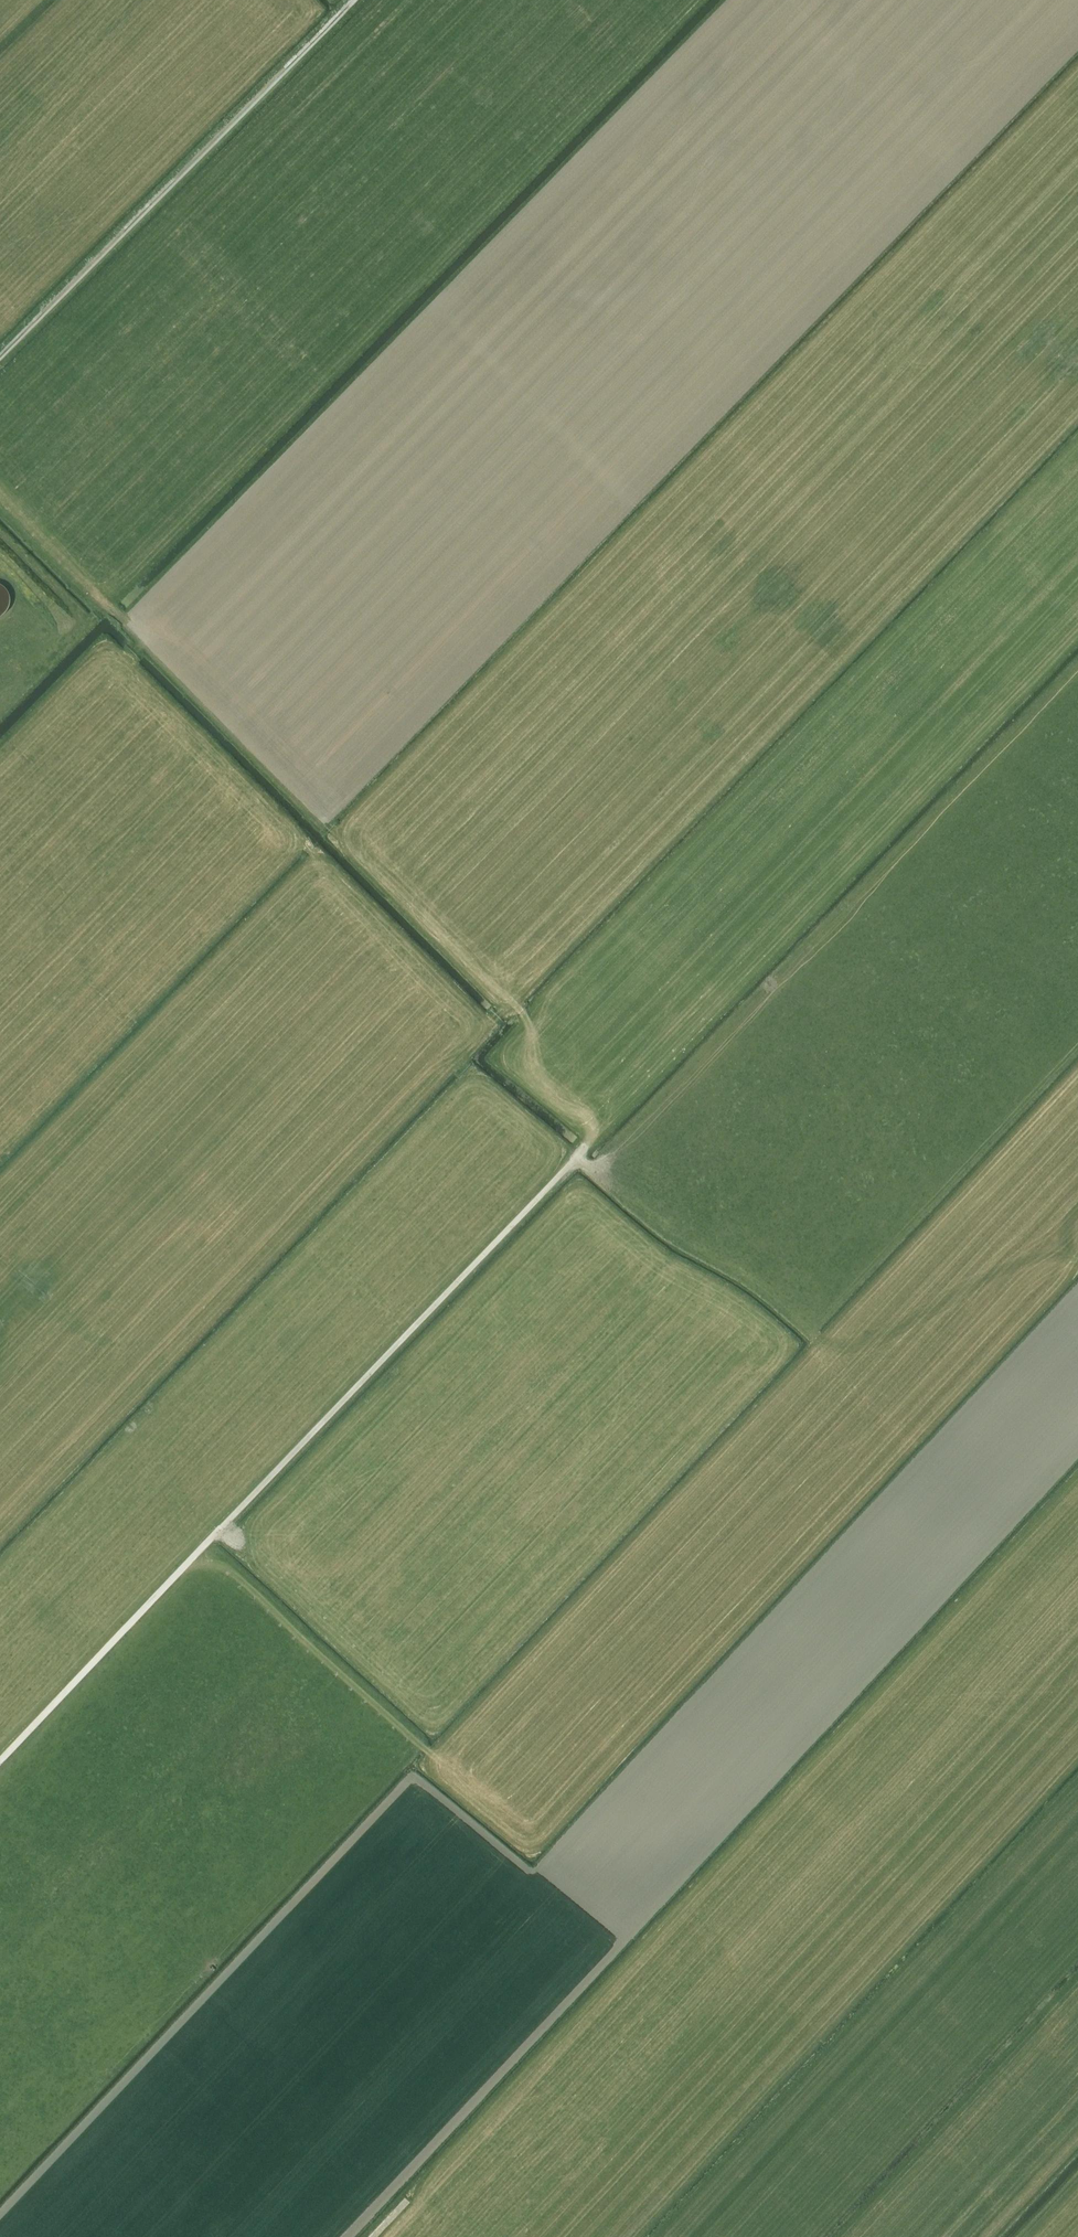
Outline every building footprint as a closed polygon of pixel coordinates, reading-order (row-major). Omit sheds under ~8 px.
[(8,608),(7,583),(0,583),(0,608),(8,608)]
